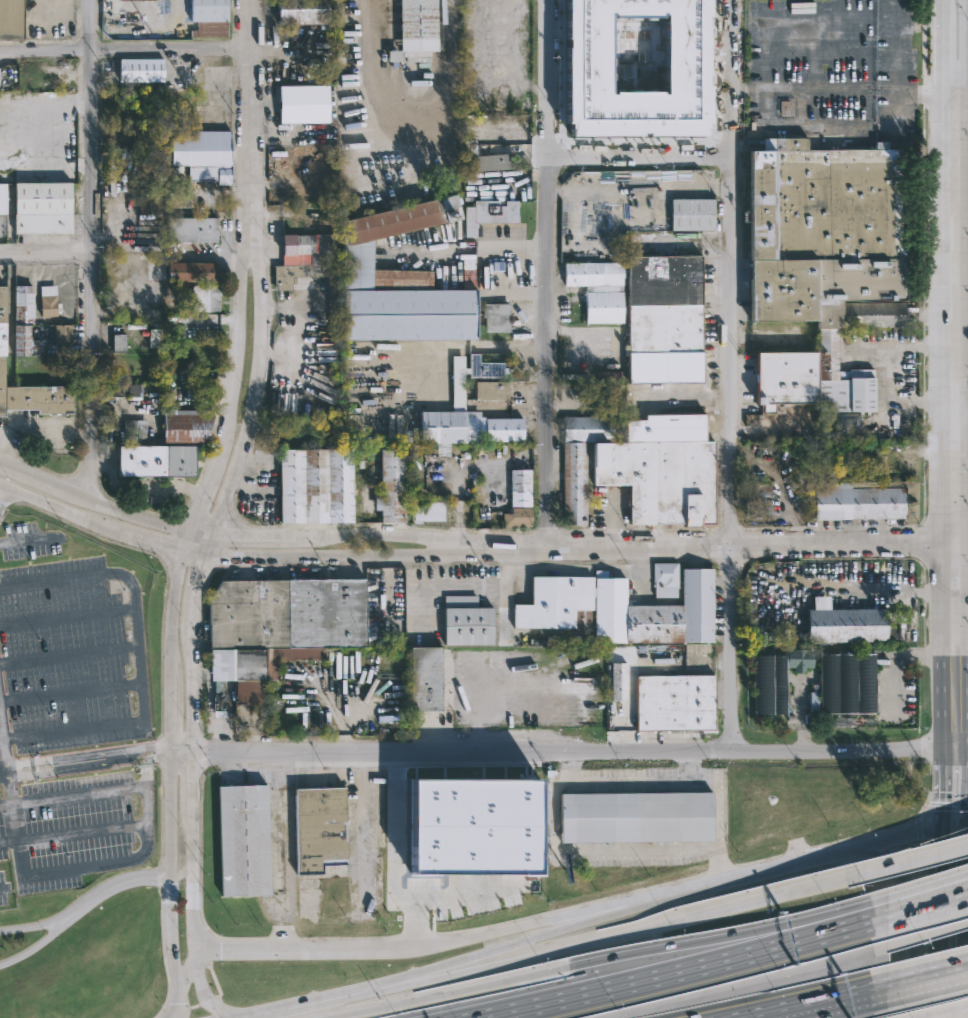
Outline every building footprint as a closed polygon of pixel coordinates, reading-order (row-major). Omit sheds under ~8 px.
[(20,39),(0,39),(0,0),(19,0),(20,39)] [(190,21),(190,0),(228,0),(228,37),(191,37),(191,31),(197,31),(197,21),(190,21)] [(278,24),(277,0),(327,0),(328,22),(279,24),(278,24)] [(400,49),(399,0),(436,0),(437,50),(400,51),(400,60),(386,60),(386,49),(400,49)] [(569,136),(569,0),(713,0),(713,137),(569,136)] [(790,14),(791,0),(814,0),(814,14),(790,14)] [(402,60),(430,61),(430,52),(402,51),(402,60)] [(163,82),(120,82),(120,59),(163,58),(163,82)] [(328,122),(279,122),(279,85),(335,84),(336,120),(328,120),(328,122)] [(229,130),(229,180),(217,180),(217,187),(203,187),(203,181),(187,181),(187,165),(170,165),(170,130),(229,130)] [(807,137),(807,149),(876,148),(876,141),(888,141),(888,148),(906,147),(906,300),(845,301),(845,302),(905,301),(905,327),(837,328),(838,372),(849,372),(849,369),(874,369),(874,411),(819,412),(818,328),(817,328),(817,320),(751,320),(750,149),(762,149),(762,137),(807,137)] [(476,139),(477,155),(511,153),(512,168),(465,171),(463,139),(476,139)] [(15,233),(13,233),(12,182),(69,181),(70,233),(15,233)] [(158,213),(138,213),(138,188),(158,188),(158,213)] [(371,245),(372,270),(431,270),(431,279),(436,279),(436,281),(431,281),(431,289),(475,289),(475,338),(342,339),(342,276),(295,277),(295,283),(291,283),(291,289),(274,290),(273,265),(341,264),(341,221),(454,193),(460,218),(371,239),(371,245)] [(700,230),(671,229),(671,198),(714,198),(714,230),(700,230)] [(518,202),(518,207),(521,207),(521,214),(518,214),(518,221),(478,221),(476,237),(465,237),(465,206),(475,206),(475,199),(499,199),(499,204),(505,204),(505,200),(518,200),(518,202)] [(216,242),(167,242),(167,217),(216,217),(216,242)] [(296,232),(296,234),(332,234),(331,252),(317,252),(317,264),(282,264),(283,232),(296,232)] [(688,383),(628,383),(627,256),(701,255),(702,382),(688,383)] [(195,281),(167,281),(167,262),(215,262),(215,281),(195,281)] [(622,262),(622,323),(585,323),(585,285),(564,285),(564,262),(622,262)] [(219,311),(191,311),(191,285),(219,284),(219,311)] [(3,416),(0,416),(0,285),(4,285),(2,386),(44,386),(44,376),(47,376),(46,366),(30,368),(29,359),(54,356),(55,376),(59,376),(59,386),(71,385),(71,413),(36,413),(36,409),(3,409),(3,416)] [(28,325),(28,336),(30,336),(30,340),(42,340),(41,352),(30,352),(28,353),(28,355),(12,355),(13,285),(33,285),(32,324),(28,325)] [(55,285),(55,303),(60,302),(60,313),(56,313),(56,315),(40,316),(39,286),(55,285)] [(510,332),(482,332),(482,303),(510,303),(510,332)] [(163,329),(162,347),(149,346),(149,334),(147,334),(147,323),(163,323),(163,329)] [(71,326),(72,343),(53,343),(53,324),(71,326)] [(125,334),(112,334),(113,351),(125,351),(125,334)] [(774,404),(774,413),(760,413),(760,404),(757,404),(757,352),(817,352),(817,404),(774,404)] [(479,353),(479,355),(481,355),(481,359),(479,359),(479,362),(489,362),(489,364),(493,364),(493,360),(509,360),(509,371),(506,371),(506,381),(508,381),(508,384),(510,384),(510,394),(507,394),(507,400),(474,400),(474,381),(469,381),(469,353),(479,353)] [(175,403),(175,410),(201,410),(201,414),(213,414),(205,445),(194,445),(193,476),(116,477),(116,446),(162,445),(162,403),(175,403)] [(467,411),(481,411),(481,417),(486,418),(524,418),(524,441),(467,440),(467,442),(450,442),(450,455),(437,455),(437,442),(434,442),(434,452),(413,452),(413,442),(421,443),(422,410),(467,411)] [(705,414),(704,441),(714,441),(714,524),(700,524),(700,526),(683,526),(683,524),(629,524),(629,485),(592,485),(593,443),(624,443),(625,419),(644,420),(644,414),(705,414)] [(586,525),(563,525),(563,416),(612,416),(612,442),(586,442),(586,525)] [(136,420),(124,420),(124,434),(136,435),(136,420)] [(404,449),(404,523),(380,522),(380,517),(376,517),(376,510),(373,510),(373,498),(379,498),(379,448),(404,449)] [(352,524),(279,524),(279,449),(351,449),(352,524)] [(530,469),(531,526),(502,526),(502,513),(510,513),(510,469),(530,469)] [(851,483),(851,488),(905,488),(905,519),(805,519),(805,483),(851,483)] [(747,515),(745,515),(745,484),(770,484),(770,515),(747,515)] [(415,522),(443,521),(443,502),(415,503),(415,522)] [(678,563),(677,589),(676,588),(676,597),(666,597),(666,605),(681,606),(681,569),(714,569),(712,645),(594,642),(595,597),(592,597),(592,610),(590,610),(590,630),(574,630),(574,629),(513,628),(513,604),(531,605),(531,577),(593,577),(592,587),(595,587),(595,578),(626,578),(625,605),(655,606),(654,587),(652,587),(652,584),(654,583),(653,583),(652,563),(678,563)] [(321,648),(321,660),(264,661),(264,705),(236,704),(235,649),(209,650),(208,600),(220,580),(365,579),(365,647),(321,648)] [(477,596),(477,608),(492,608),(492,645),(443,645),(443,595),(477,596)] [(866,608),(887,609),(887,616),(900,615),(900,640),(887,640),(887,642),(807,642),(807,609),(857,609),(857,602),(866,602),(866,608)] [(411,712),(409,712),(410,648),(440,648),(440,712),(411,712)] [(814,666),(814,668),(805,668),(805,673),(794,673),(794,668),(787,668),(786,717),(754,717),(754,656),(787,656),(787,649),(814,649),(814,666)] [(875,714),(820,714),(819,652),(874,652),(875,714)] [(626,663),(625,713),(619,713),(619,700),(611,700),(611,698),(605,698),(606,688),(610,688),(611,663),(626,663)] [(704,730),(636,731),(635,676),(714,676),(714,730),(704,730)] [(408,781),(536,782),(535,875),(407,874),(408,781)] [(259,896),(219,898),(216,787),(266,785),(269,896),(259,896)] [(348,873),(298,875),(294,790),(344,787),(348,873)] [(712,843),(560,844),(560,794),(711,793),(712,843)]
